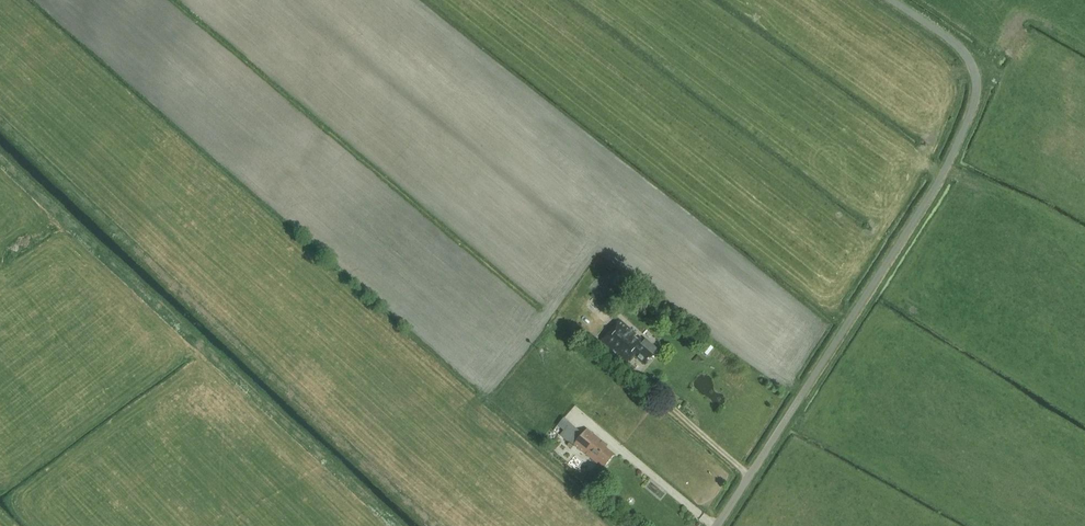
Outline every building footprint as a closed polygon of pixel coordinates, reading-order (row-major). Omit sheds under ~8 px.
[(605,280),(621,294),(628,285),(612,272),(605,280)] [(567,309),(579,317),(589,302),(577,294),(567,309)] [(645,365),(658,350),(646,339),(645,341),(620,319),(601,341),(627,364),(635,356),(645,365)] [(560,435),(573,445),(582,434),(564,418),(557,426),(563,431),(560,435)] [(603,469),(615,454),(601,442),(602,441),(587,429),(574,445),(603,469)]
